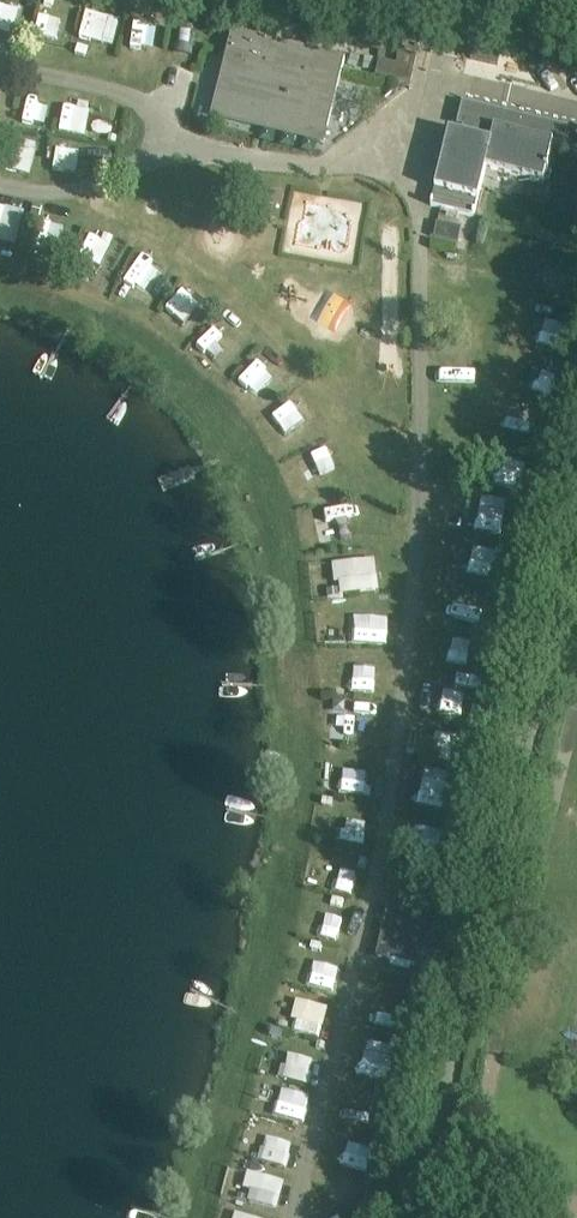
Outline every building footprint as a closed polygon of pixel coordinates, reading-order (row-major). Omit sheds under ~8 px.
[(4,46),(8,27),(14,29),(20,4),(0,0),(0,45),(4,46)] [(66,16),(40,10),(34,36),(60,42),(66,16)] [(82,18),(77,49),(89,51),(87,63),(104,66),(111,23),(82,18)] [(192,71),(197,29),(172,26),(167,68),(192,71)] [(124,31),(122,78),(152,79),(154,32),(124,31)] [(345,59),(338,57),(232,31),(211,113),(259,125),(262,111),(328,128),(342,72),(345,59)] [(397,64),(379,60),(376,75),(411,84),(417,57),(400,53),(397,64)] [(107,138),(112,112),(63,103),(58,129),(107,138)] [(450,131),(432,205),(475,216),(486,167),(544,181),(547,169),(549,169),(550,166),(548,166),(554,142),(480,124),(482,118),(467,114),(458,150),(447,148),(451,131),(450,131)] [(15,138),(12,167),(32,170),(36,140),(15,138)] [(52,168),(78,171),(81,145),(55,142),(52,168)] [(18,245),(27,209),(0,203),(0,254),(4,255),(7,242),(18,245)] [(60,253),(68,226),(43,218),(35,246),(60,253)] [(438,223),(435,238),(459,242),(462,228),(438,223)] [(92,233),(82,262),(104,270),(113,240),(92,233)] [(121,287),(155,300),(173,254),(139,241),(121,287)] [(162,311),(186,329),(210,297),(187,279),(162,311)] [(219,313),(204,345),(231,358),(246,325),(219,313)] [(536,343),(559,344),(560,322),(537,321),(536,343)] [(241,376),(261,396),(287,371),(267,351),(241,376)] [(507,359),(499,387),(533,396),(540,368),(507,359)] [(285,441),(317,414),(298,391),(266,418),(285,441)] [(509,407),(503,430),(526,436),(532,413),(509,407)] [(336,438),(299,455),(311,481),(348,464),(336,438)] [(504,531),(505,508),(477,507),(476,530),(504,531)] [(323,544),(366,542),(364,512),(322,514),(323,544)] [(336,594),(380,592),(378,558),(335,560),(336,594)] [(487,626),(490,597),(452,592),(448,621),(487,626)] [(347,612),(347,644),(388,644),(388,612),(347,612)] [(451,664),(479,668),(482,643),(454,639),(451,664)] [(386,693),(387,664),(350,663),(349,692),(386,693)] [(428,703),(431,688),(415,685),(412,701),(428,703)] [(433,685),(427,711),(464,719),(469,692),(433,685)] [(350,741),(380,741),(381,715),(351,715),(350,741)] [(438,760),(465,762),(467,738),(440,736),(438,760)] [(346,765),(341,791),(372,797),(377,770),(346,765)] [(432,809),(460,813),(465,777),(436,774),(432,809)] [(331,840),(364,845),(369,813),(336,808),(331,840)] [(411,827),(410,854),(447,855),(448,828),(411,827)] [(325,886),(352,894),(359,870),(332,862),(325,886)] [(440,913),(436,912),(391,902),(378,959),(427,970),(440,913)] [(346,945),(354,920),(323,910),(315,935),(346,945)] [(332,989),(338,963),(305,956),(299,983),(332,989)] [(292,1030),(322,1037),(330,1005),(300,997),(292,1030)] [(371,998),(365,1026),(400,1034),(406,1006),(371,998)] [(360,1070),(389,1074),(392,1052),(363,1048),(360,1070)] [(322,1062),(272,1050),(267,1072),(317,1083),(322,1062)] [(304,1123),(313,1095),(284,1085),(274,1112),(304,1123)] [(349,1096),(344,1121),(371,1126),(376,1101),(349,1096)] [(267,1134),(260,1159),(289,1167),(296,1142),(267,1134)] [(344,1165),(367,1170),(374,1141),(351,1135),(344,1165)] [(253,1170),(246,1201),(280,1209),(287,1179),(253,1170)] [(352,1206),(356,1181),(333,1178),(329,1203),(352,1206)]
